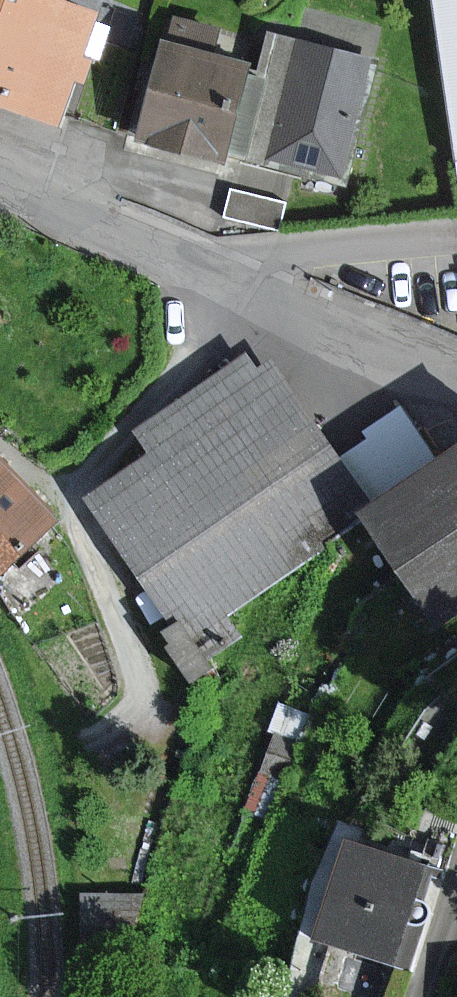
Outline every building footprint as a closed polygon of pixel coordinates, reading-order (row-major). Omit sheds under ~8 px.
[(42,116),(59,122),(74,77),(85,81),(92,60),(80,56),(94,16),(47,0),(0,0),(0,102),(42,116)] [(456,90),(456,0),(446,0),(456,90)] [(297,39),(267,31),(255,77),(245,74),(248,63),(164,41),(141,129),(139,137),(221,158),(223,150),(233,153),(265,161),(340,180),(372,58),(297,39)] [(233,189),(226,216),(280,229),(287,202),(233,189)] [(174,606),(182,601),(204,632),(228,615),(217,600),(357,500),(316,442),(254,356),(150,430),(169,457),(102,505),(158,584),(174,606)] [(374,515),(441,613),(456,601),(456,459),(374,515)] [(5,566),(52,528),(0,464),(0,560),(5,566)] [(406,959),(437,867),(357,840),(325,931),(406,959)]
